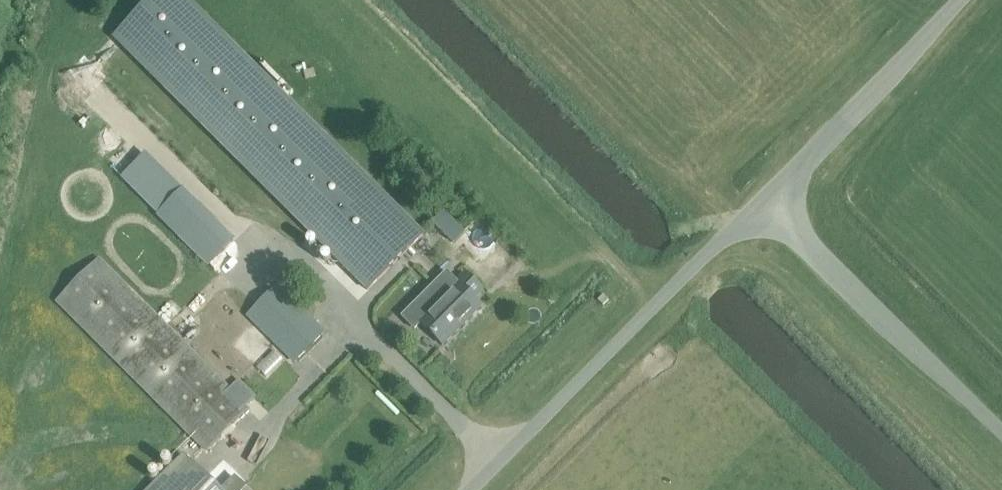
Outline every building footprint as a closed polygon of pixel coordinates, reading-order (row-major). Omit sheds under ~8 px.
[(117,36),(371,287),(425,232),(190,0),(151,0),(117,36)] [(308,97),(308,98),(308,99),(308,100),(308,101),(309,102),(310,103),(311,104),(313,104),(314,104),(315,104),(316,104),(317,103),(318,102),(319,101),(319,100),(319,99),(319,98),(319,97),(319,96),(318,95),(318,94),(317,94),(317,93),(316,93),(315,92),(313,92),(312,92),(311,93),(310,93),(310,94),(309,95),(308,95),(308,96),(308,97)] [(234,242),(182,190),(156,216),(208,268),(234,242)] [(436,282),(401,317),(414,329),(419,324),(422,326),(441,345),(481,306),(474,299),(482,291),(470,279),(461,288),(451,297),(436,282)] [(247,315),(287,356),(294,363),(324,333),(277,285),(247,315)] [(150,489),(217,489),(183,457),(150,489)] [(234,478),(222,489),(246,489),(234,478)]
